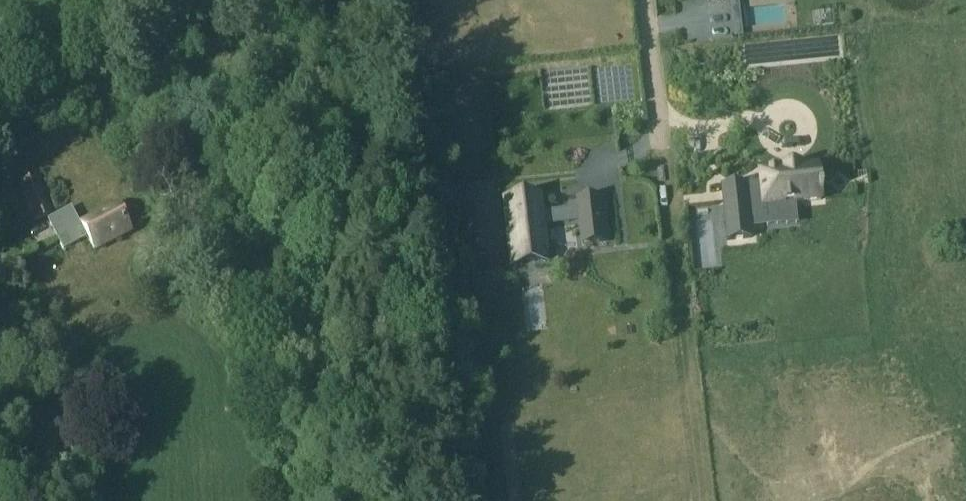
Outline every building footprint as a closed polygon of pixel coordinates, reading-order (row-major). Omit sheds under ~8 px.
[(748,11),(724,18),(727,29),(771,16),(766,0),(744,0),(748,11)] [(742,188),(717,191),(723,246),(748,242),(746,226),(762,224),(760,212),(820,205),(815,168),(752,174),(755,189),(742,191),(742,188)] [(33,220),(53,213),(40,173),(19,183),(33,220)] [(542,193),(501,198),(509,269),(550,264),(546,226),(577,222),(576,208),(544,212),(542,193)] [(604,195),(575,198),(576,208),(577,222),(580,246),(610,242),(604,195)] [(131,232),(116,204),(79,223),(70,207),(47,220),(63,251),(86,237),(94,252),(131,232)]
